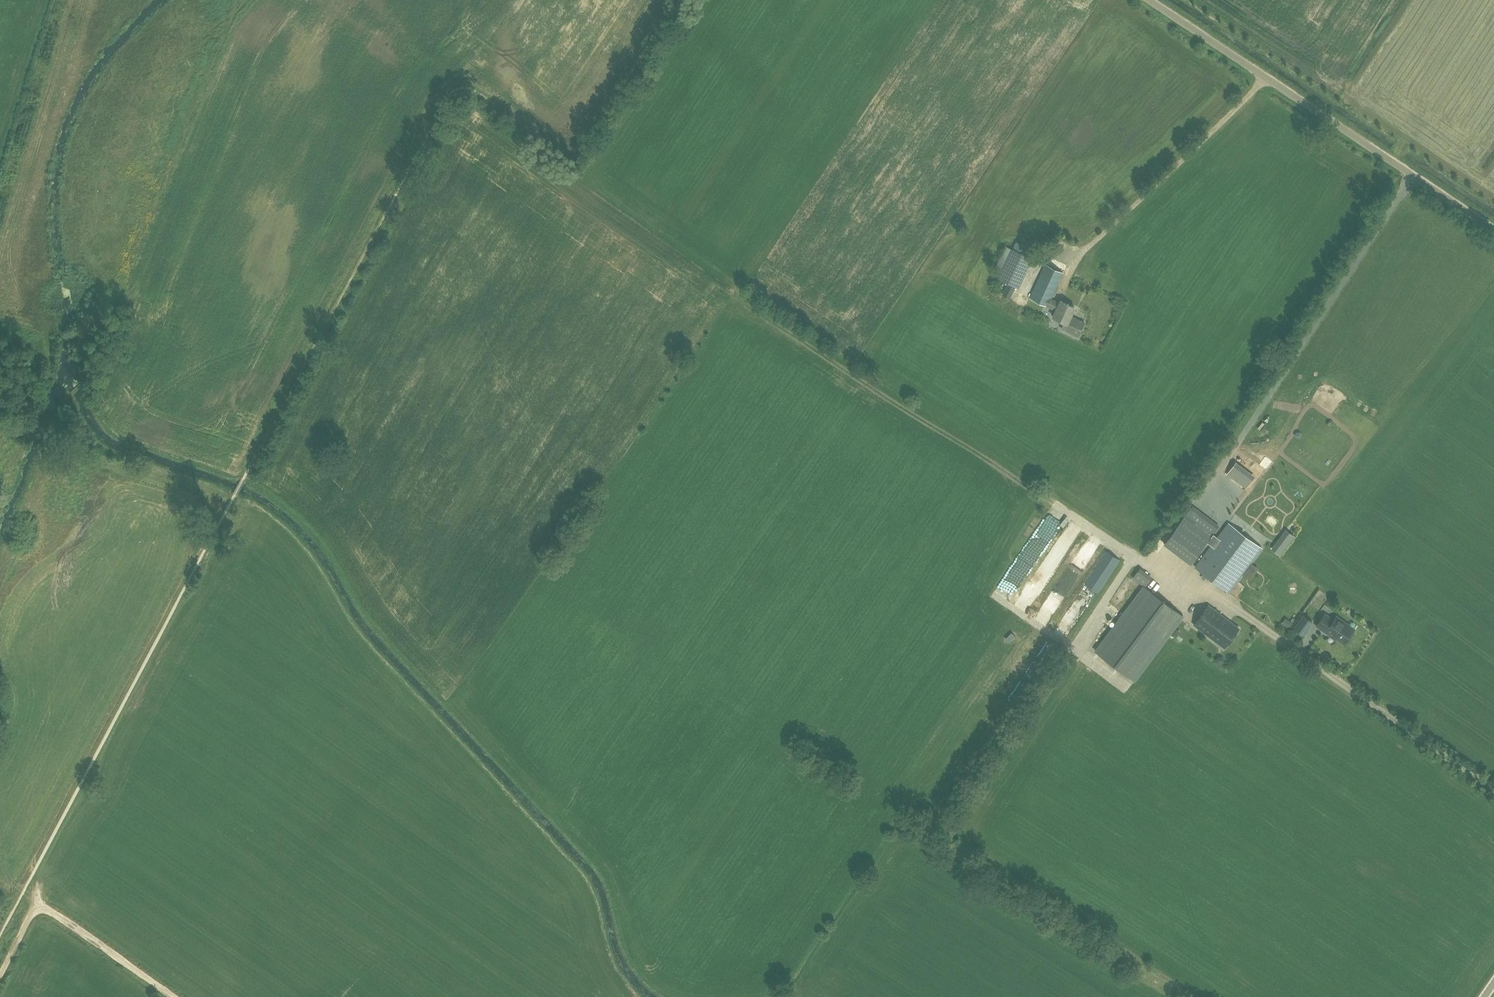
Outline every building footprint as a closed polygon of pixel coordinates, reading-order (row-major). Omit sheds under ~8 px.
[(1017,241),(1013,248),(1021,252),(1024,245),(1017,241)] [(1020,287),(1033,258),(1021,252),(1013,248),(1012,248),(998,277),(1008,282),(1016,286),(1020,287)] [(1079,336),(1085,322),(1071,316),(1075,307),(1061,300),(1059,304),(1051,300),(1064,272),(1046,264),(1030,298),(1056,310),(1053,317),(1064,322),(1061,328),(1079,336)] [(1016,286),(1008,282),(1002,294),(1010,298),(1016,286)] [(1227,473),(1237,481),(1244,471),(1235,463),(1227,473)] [(1186,517),(1185,516),(1164,545),(1191,565),(1212,536),(1186,517)] [(1230,592),(1263,547),(1230,523),(1219,538),(1214,534),(1209,542),(1213,545),(1197,567),(1230,592)] [(1279,555),(1287,545),(1280,541),(1273,550),(1279,555)] [(1084,558),(1095,563),(1097,558),(1100,559),(1102,553),(1089,548),(1084,558)] [(1012,581),(1020,586),(1027,574),(1018,569),(1012,581)] [(1144,570),(1138,577),(1148,586),(1154,579),(1144,570)] [(1182,615),(1144,587),(1096,651),(1134,679),(1182,615)] [(1225,647),(1239,628),(1209,605),(1194,624),(1225,647)] [(1304,636),(1314,622),(1303,614),(1293,629),(1304,636)] [(1345,643),(1355,629),(1336,616),(1334,620),(1325,614),(1317,625),(1331,635),(1332,634),(1345,643)]
